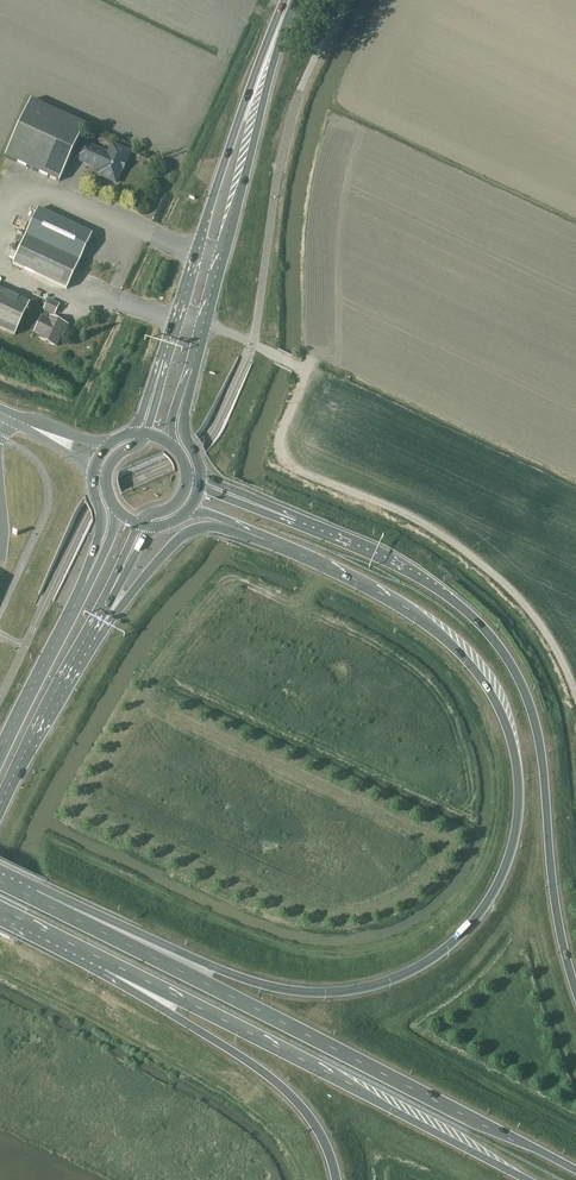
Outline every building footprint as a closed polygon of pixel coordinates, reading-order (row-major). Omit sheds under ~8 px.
[(4,157),(8,159),(59,182),(84,125),(30,100),(4,157)] [(115,183),(129,153),(112,145),(107,156),(95,150),(95,149),(82,142),(74,159),(88,165),(89,163),(101,169),(98,175),(115,183)] [(38,209),(25,237),(79,262),(92,235),(38,209)] [(79,262),(25,237),(13,264),(66,289),(79,262)] [(14,335),(29,303),(0,289),(0,329),(14,335)] [(58,304),(48,300),(44,309),(55,314),(58,304)] [(67,325),(67,324),(49,316),(48,318),(42,316),(34,332),(43,336),(41,340),(56,347),(61,334),(63,335),(67,325)]
